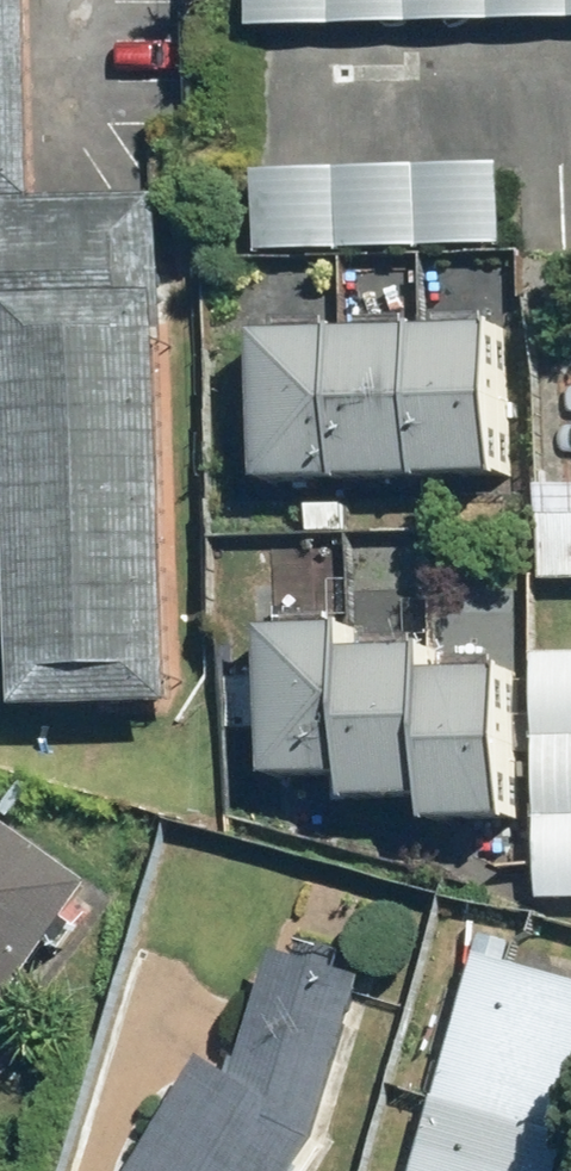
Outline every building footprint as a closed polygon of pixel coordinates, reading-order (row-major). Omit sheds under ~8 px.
[(12,419),(22,711),(181,706),(165,197),(42,200),(36,0),(0,0),(0,419),(12,419)] [(251,26),(570,16),(570,0),(251,0),(251,26)] [(503,165),(258,174),(260,250),(506,242),(503,165)] [(502,331),(263,337),(267,485),(506,478),(502,331)] [(543,514),(546,579),(570,578),(570,513),(543,514)] [(352,629),(268,631),(271,780),(350,778),(350,801),(430,800),(431,823),(510,821),(507,672),(431,673),(431,649),(352,650),(352,629)] [(537,654),(539,898),(570,897),(570,654),(537,654)] [(0,812),(0,1016),(97,881),(0,812)] [(210,1058),(140,1170),(303,1170),(320,1144),(373,977),(281,948),(240,1077),(210,1058)] [(482,951),(419,1170),(563,1170),(570,1145),(570,976),(482,951)]
